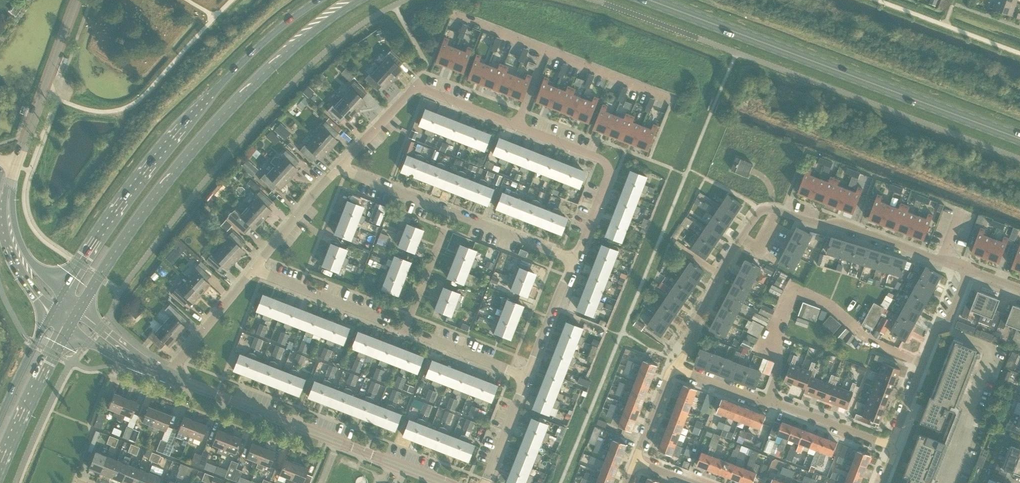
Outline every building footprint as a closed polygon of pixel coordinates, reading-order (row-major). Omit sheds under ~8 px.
[(1006,0),(996,0),(993,9),(1019,18),(1019,13),(1013,10),(1016,3),(1006,0)] [(448,39),(444,37),(434,62),(448,67),(456,48),(446,44),(448,39)] [(465,52),(456,48),(448,67),(462,73),(472,48),(467,46),(465,52)] [(387,57),(379,66),(394,80),(395,79),(394,79),(402,70),(398,67),(403,61),(391,50),(385,56),(387,57)] [(480,56),(476,54),(466,79),(480,84),(487,65),(478,61),(480,56)] [(497,68),(487,65),(480,84),(494,89),(503,65),(499,63),(497,68)] [(508,66),(503,65),(494,89),(507,95),(515,76),(506,72),(508,66)] [(394,80),(379,66),(371,75),(369,73),(364,79),(376,91),(381,85),(385,89),(393,80),(393,81),(394,80)] [(524,79),(515,76),(507,95),(521,100),(531,76),(526,74),(524,79)] [(548,78),(544,76),(534,101),(548,106),(555,87),(546,84),(548,78)] [(350,89),(342,97),(357,111),(358,110),(365,102),(361,98),(366,92),(354,81),(348,87),(350,89)] [(565,91),(555,87),(548,106),(562,112),(571,87),(567,85),(565,91)] [(576,89),(571,87),(562,112),(575,117),(583,98),(574,94),(576,89)] [(309,101),(305,96),(297,104),(302,109),(309,101)] [(592,102),(583,98),(575,117),(589,123),(599,98),(594,96),(592,102)] [(357,111),(342,97),(334,106),(332,105),(327,110),(340,122),(345,116),(349,120),(356,112),(357,112),(357,111)] [(608,106),(603,104),(593,128),(607,134),(615,115),(606,111),(608,106)] [(428,135),(436,113),(425,109),(419,125),(426,128),(425,132),(428,135)] [(440,133),(447,117),(436,113),(428,135),(432,135),(434,131),(440,133)] [(624,118),(615,115),(607,134),(621,139),(631,115),(626,113),(624,118)] [(635,116),(631,115),(621,139),(635,145),(642,125),(633,122),(635,116)] [(449,143),(457,121),(447,117),(440,133),(448,136),(446,140),(449,143)] [(322,128),(314,137),(330,151),(333,147),(332,147),(338,141),(334,138),(339,132),(326,120),(320,126),(322,128)] [(462,142),(468,126),(457,121),(449,143),(453,143),(455,139),(462,142)] [(652,129),(642,125),(635,145),(649,150),(659,125),(654,124),(652,129)] [(470,151),(473,146),(472,146),(479,130),(468,126),(462,142),(469,144),(467,149),(470,151)] [(418,132),(411,130),(409,137),(415,140),(418,132)] [(472,146),(473,146),(483,150),(489,134),(479,130),(472,146)] [(297,147),(285,136),(283,139),(294,149),(297,147)] [(330,151),(314,137),(306,146),(304,144),(299,150),(312,162),(317,156),(321,160),(326,154),(326,155),(330,151)] [(501,163),(510,142),(499,138),(493,154),(500,157),(498,161),(501,163)] [(414,142),(408,140),(404,151),(410,153),(414,142)] [(514,162),(520,146),(510,142),(501,163),(502,164),(506,164),(508,160),(514,162)] [(240,165),(249,174),(254,168),(245,160),(256,148),(253,145),(242,158),(245,160),(240,165)] [(523,172),(531,150),(520,146),(514,162),(521,165),(520,169),(523,172)] [(275,166),(290,180),(291,179),(290,178),(298,170),(294,167),(299,161),(286,149),(281,155),(283,157),(281,159),(279,156),(274,156),(270,161),(275,166)] [(535,170),(542,154),(531,150),(523,172),(527,172),(529,168),(535,170)] [(412,175),(420,154),(416,154),(414,158),(407,155),(401,171),(412,175)] [(422,180),(428,164),(422,161),(423,157),(420,154),(412,175),(422,180)] [(544,180),(552,159),(542,154),(535,170),(543,173),(541,178),(544,180)] [(494,159),(488,157),(484,166),(490,169),(494,159)] [(748,176),(753,164),(737,157),(732,170),(748,176)] [(557,179),(563,163),(552,159),(544,180),(548,181),(550,176),(557,179)] [(433,184),(441,162),(437,162),(436,166),(428,164),(422,180),(433,184)] [(444,188),(450,172),(443,169),(445,165),(442,162),(441,162),(433,184),(444,188)] [(565,188),(574,167),(563,163),(557,179),(564,182),(562,186),(565,188)] [(290,180),(275,166),(266,175),(265,173),(259,179),(272,191),(277,185),(281,188),(289,180),(289,181),(290,180)] [(585,171),(574,167),(565,188),(565,189),(569,189),(571,184),(578,187),(585,171)] [(812,169),(807,167),(798,192),(812,197),(819,178),(810,175),(812,169)] [(454,192),(463,171),(459,171),(457,175),(450,172),(444,188),(454,192)] [(465,196),(471,180),(464,178),(466,173),(463,171),(454,192),(465,196)] [(627,182),(649,190),(649,186),(644,184),(647,177),(631,171),(627,182)] [(502,176),(496,174),(492,183),(499,185),(502,176)] [(828,182),(819,178),(812,197),(826,203),(835,178),(830,176),(828,182)] [(519,183),(505,177),(503,181),(517,187),(519,183)] [(839,179),(835,178),(826,203),(839,208),(847,189),(837,185),(839,179)] [(476,200),(484,179),(480,179),(478,183),(471,180),(465,196),(476,200)] [(484,179),(476,200),(486,205),(493,189),(486,186),(487,182),(484,179)] [(646,193),(649,190),(627,182),(623,192),(639,198),(641,192),(646,193)] [(226,187),(221,183),(212,192),(217,197),(226,187)] [(856,192),(847,189),(839,208),(853,213),(863,188),(858,186),(856,192)] [(248,207),(263,221),(264,220),(264,219),(271,211),(267,207),(273,202),(260,190),(254,196),(256,198),(248,207)] [(507,213),(515,191),(511,191),(509,195),(502,192),(496,208),(507,213)] [(517,217),(524,201),(517,198),(519,194),(516,191),(515,191),(507,213),(517,217)] [(570,193),(565,191),(562,197),(567,199),(570,193)] [(636,205),(639,198),(623,192),(618,203),(640,211),(641,207),(636,205)] [(882,196),(877,194),(868,219),(882,224),(889,205),(880,201),(882,196)] [(721,206),(734,215),(742,204),(728,195),(721,206)] [(528,221),(536,199),(532,199),(531,203),(524,201),(517,217),(528,221)] [(539,225),(545,209),(538,206),(540,202),(537,199),(536,199),(528,221),(539,225)] [(348,201),(343,212),(365,220),(365,216),(360,214),(363,207),(348,201)] [(638,215),(640,211),(618,203),(614,214),(631,220),(633,213),(638,215)] [(899,208),(889,205),(882,224),(896,229),(905,204),(901,203),(899,208)] [(387,207),(380,204),(373,222),(380,225),(387,207)] [(910,206),(905,204),(896,229),(910,234),(917,215),(908,212),(910,206)] [(727,225),(734,215),(721,206),(714,216),(727,225)] [(263,221),(248,207),(240,215),(234,210),(232,212),(231,212),(228,215),(229,216),(226,219),(243,234),(251,226),(254,229),(262,221),(263,221)] [(549,229),(558,208),(554,208),(552,212),(545,209),(539,225),(549,229)] [(558,208),(549,229),(560,234),(567,218),(559,215),(561,211),(558,208)] [(343,212),(339,223),(354,229),(357,222),(362,224),(365,221),(365,220),(343,212)] [(926,218),(917,215),(910,234),(924,240),(933,215),(928,213),(926,218)] [(628,227),(631,220),(614,214),(610,224),(632,233),(632,232),(632,228),(628,227)] [(720,236),(727,225),(714,216),(707,227),(720,236)] [(232,225),(226,219),(220,225),(227,231),(232,225)] [(380,226),(368,222),(366,228),(377,232),(380,226)] [(354,229),(339,223),(335,234),(350,240),(350,239),(356,242),(357,238),(352,236),(354,229)] [(399,229),(396,233),(417,241),(422,230),(406,224),(403,231),(399,229)] [(630,236),(632,233),(610,224),(606,235),(622,241),(625,234),(630,236)] [(713,246),(720,236),(707,227),(699,237),(713,246)] [(792,239),(806,246),(812,235),(798,227),(792,239)] [(985,229),(981,227),(971,252),(985,257),(993,238),(983,234),(985,229)] [(229,238),(221,247),(236,261),(237,260),(236,259),(244,251),(240,248),(245,242),(233,230),(227,236),(229,238)] [(417,241),(396,233),(396,237),(401,239),(398,246),(413,252),(417,241)] [(1002,242),(993,238),(985,257),(1000,263),(1009,238),(1004,236),(1002,242)] [(705,257),(713,246),(699,237),(692,248),(705,257)] [(840,257),(845,241),(832,238),(827,253),(840,257)] [(800,258),(806,246),(792,239),(786,251),(800,258)] [(852,261),(857,245),(845,241),(840,257),(852,261)] [(331,243),(327,254),(348,263),(349,258),(344,256),(347,249),(331,243)] [(456,256),(477,264),(478,260),(473,258),(476,251),(460,245),(456,256)] [(598,255),(620,264),(620,260),(616,258),(619,251),(602,245),(598,255)] [(864,264),(869,249),(857,245),(852,261),(864,264)] [(1012,267),(1019,270),(1019,245),(1012,267)] [(236,261),(221,247),(213,256),(211,254),(205,260),(218,272),(223,266),(227,270),(235,261),(235,262),(236,261)] [(525,257),(527,251),(520,248),(518,254),(525,257)] [(877,268),(881,253),(869,249),(864,264),(877,268)] [(794,270),(800,258),(786,251),(780,262),(794,270)] [(827,255),(821,253),(817,264),(824,266),(827,255)] [(889,272),(894,256),(881,253),(877,268),(889,272)] [(348,263),(327,254),(323,266),(338,271),(341,264),(346,266),(348,263)] [(390,267),(405,273),(409,261),(394,255),(394,256),(388,254),(388,258),(392,260),(390,267)] [(620,264),(598,255),(594,266),(610,272),(613,266),(617,267),(620,264)] [(194,271),(186,280),(202,294),(202,293),(209,285),(205,281),(213,273),(195,256),(191,260),(197,265),(192,270),(194,271)] [(477,264),(456,256),(452,266),(467,272),(470,266),(475,268),(477,264)] [(496,258),(489,256),(486,265),(493,267),(496,258)] [(906,260),(894,256),(889,272),(902,276),(906,260)] [(532,263),(521,259),(519,266),(530,270),(532,263)] [(747,260),(741,272),(755,279),(761,268),(747,260)] [(684,273),(697,282),(704,271),(691,262),(684,273)] [(774,269),(766,265),(763,270),(771,274),(774,269)] [(464,279),(467,272),(452,266),(448,278),(463,284),(463,283),(469,286),(469,281),(464,279)] [(608,279),(610,272),(594,266),(590,277),(612,285),(612,281),(608,279)] [(909,274),(933,287),(941,274),(927,266),(921,276),(911,271),(909,274)] [(401,283),(405,273),(390,267),(387,273),(382,271),(380,275),(401,283)] [(509,276),(530,285),(534,273),(519,268),(516,275),(511,273),(509,276)] [(755,279),(741,272),(735,283),(749,290),(755,279)] [(690,292),(697,282),(684,273),(676,283),(690,292)] [(926,300),(933,287),(909,274),(907,277),(918,282),(912,293),(926,300)] [(397,294),(401,283),(380,275),(379,279),(384,281),(381,288),(397,294)] [(526,296),(530,285),(509,276),(508,281),(513,283),(510,290),(526,296)] [(788,281),(778,276),(775,283),(785,288),(788,281)] [(609,289),(612,285),(590,277),(586,288),(602,294),(605,287),(609,289)] [(202,294),(186,280),(178,289),(176,288),(171,293),(183,305),(189,300),(192,303),(200,295),(201,295),(202,294)] [(682,303),(690,292),(676,283),(669,294),(682,303)] [(749,290),(735,283),(729,295),(743,302),(749,290)] [(780,296),(783,290),(772,284),(769,290),(780,296)] [(440,298),(461,306),(461,302),(456,300),(459,293),(444,287),(440,298)] [(599,301),(602,294),(586,288),(582,298),(603,307),(604,307),(604,302),(599,301)] [(981,314),(989,294),(980,291),(979,292),(977,291),(973,303),(967,300),(961,316),(967,318),(970,310),(981,314)] [(775,306),(778,300),(765,293),(762,299),(775,306)] [(905,306),(919,313),(926,300),(912,293),(905,305),(905,306)] [(265,320),(274,299),(263,294),(256,310),(264,313),(262,318),(265,320)] [(675,314),(682,303),(669,294),(662,305),(675,314)] [(997,298),(989,294),(981,314),(982,314),(979,321),(990,325),(989,327),(995,329),(1001,313),(996,311),(1000,300),(997,299),(997,298)] [(743,302),(729,295),(723,306),(737,313),(741,307),(752,313),(754,308),(743,302)] [(502,311),(517,316),(522,305),(507,299),(507,300),(501,297),(500,301),(505,303),(502,311)] [(458,310),(461,306),(440,298),(435,309),(450,315),(453,308),(458,310)] [(601,310),(603,307),(582,298),(577,309),(594,316),(596,308),(601,310)] [(278,319),(284,303),(274,299),(265,320),(270,321),(271,316),(278,319)] [(820,308),(807,303),(803,302),(798,315),(802,317),(815,322),(820,308)] [(872,330),(876,323),(884,308),(874,302),(862,324),(872,330)] [(171,315),(163,324),(178,338),(181,334),(186,328),(182,324),(187,319),(170,303),(165,309),(171,315)] [(287,328),(295,307),(284,303),(278,319),(285,322),(283,326),(287,328)] [(905,305),(902,303),(901,305),(904,307),(898,319),(912,326),(919,313),(905,306),(905,305)] [(775,310),(763,304),(759,312),(771,318),(775,310)] [(668,324),(675,314),(662,305),(655,315),(668,324)] [(1017,328),(1019,319),(1019,307),(1015,305),(1015,306),(1012,305),(1008,316),(1002,314),(998,326),(1004,328),(1005,323),(1017,328)] [(737,313),(723,306),(717,318),(731,325),(737,313)] [(299,328),(306,311),(295,307),(287,328),(291,328),(292,325),(299,328)] [(828,312),(821,309),(818,318),(824,320),(828,312)] [(474,312),(469,310),(465,319),(470,322),(474,312)] [(308,337),(317,315),(306,311),(299,328),(306,330),(305,334),(308,336),(308,337)] [(513,327),(517,316),(502,311),(500,317),(495,315),(492,319),(513,327)] [(766,325),(769,319),(755,312),(752,318),(766,325)] [(833,334),(842,324),(831,314),(822,325),(833,334)] [(321,336),(327,319),(317,315),(308,337),(312,337),(319,340),(321,336)] [(661,335),(668,324),(655,315),(647,326),(661,335)] [(810,321),(798,317),(795,323),(807,327),(810,321)] [(731,325),(717,318),(711,329),(726,337),(731,325)] [(330,345),(338,324),(327,319),(321,336),(327,339),(326,342),(329,345),(330,345)] [(509,338),(513,327),(492,319),(492,323),(497,325),(494,332),(509,338)] [(905,340),(912,326),(898,319),(891,332),(905,340)] [(645,325),(637,320),(633,325),(642,331),(645,325)] [(759,337),(765,326),(753,320),(747,331),(759,337)] [(563,333),(584,341),(585,337),(580,336),(583,328),(567,322),(563,333)] [(178,338),(163,324),(155,333),(153,331),(147,337),(160,349),(165,343),(169,346),(174,341),(175,341),(178,338)] [(349,328),(338,324),(330,345),(333,345),(335,342),(343,345),(349,328)] [(849,331),(843,325),(835,334),(842,340),(849,331)] [(360,357),(369,336),(358,331),(352,347),(359,350),(357,355),(360,357)] [(855,336),(850,332),(844,340),(850,344),(855,336)] [(584,342),(584,341),(563,333),(559,344),(575,350),(577,343),(582,345),(584,342)] [(755,344),(758,339),(748,334),(745,339),(755,344)] [(373,356),(380,340),(369,336),(360,357),(361,357),(365,357),(367,353),(373,356)] [(752,351),(755,344),(743,338),(740,345),(752,351)] [(382,365),(390,344),(380,340),(373,356),(380,359),(379,363),(382,365)] [(976,354),(975,354),(977,349),(956,341),(934,397),(931,395),(920,422),(924,423),(903,476),(911,479),(909,482),(931,482),(958,412),(950,409),(952,405),(955,406),(974,356),(978,358),(979,358),(980,357),(981,357),(981,356),(981,355),(981,354),(981,353),(980,353),(980,352),(979,352),(978,352),(977,352),(977,353),(976,354)] [(729,345),(721,342),(718,348),(727,352),(729,345)] [(809,346),(796,342),(793,348),(807,353),(809,346)] [(395,364),(401,348),(390,344),(382,365),(382,366),(386,366),(388,362),(395,364)] [(572,357),(575,350),(559,344),(554,354),(576,363),(576,359),(572,357)] [(403,374),(412,352),(401,348),(395,364),(401,367),(400,371),(403,374)] [(708,368),(713,353),(701,349),(695,364),(708,368)] [(1019,354),(1012,351),(1010,357),(1016,360),(1019,354)] [(244,374),(253,352),(249,352),(247,357),(240,354),(233,370),(244,374)] [(255,378),(261,362),(255,360),(256,355),(253,352),(244,374),(255,378)] [(402,377),(398,387),(402,389),(406,379),(405,379),(409,370),(416,373),(423,356),(412,352),(403,374),(402,377)] [(720,373),(725,358),(713,353),(708,368),(720,373)] [(574,366),(576,363),(554,354),(550,365),(566,371),(569,364),(574,366)] [(785,380),(795,384),(802,367),(795,364),(798,356),(794,354),(791,363),(785,380)] [(880,422),(899,371),(900,369),(896,367),(898,362),(876,354),(874,359),(883,362),(863,416),(856,413),(854,418),(875,427),(877,422),(880,422)] [(732,377),(737,362),(725,358),(720,373),(732,377)] [(431,383),(434,386),(443,364),(432,360),(426,376),(433,379),(431,383)] [(632,368),(640,371),(653,376),(657,365),(644,360),(642,366),(634,363),(634,362),(629,360),(626,366),(632,368)] [(775,362),(768,360),(763,372),(770,374),(775,362)] [(266,382),(274,361),(270,361),(268,365),(261,362),(255,378),(266,382)] [(276,387),(283,370),(276,368),(278,364),(274,361),(266,382),(276,387)] [(795,384),(806,388),(814,367),(816,363),(812,361),(809,370),(802,367),(795,384)] [(744,382),(749,367),(737,362),(732,377),(744,382)] [(443,364),(434,386),(435,386),(439,386),(441,382),(447,384),(453,368),(443,364)] [(564,378),(566,371),(550,365),(546,376),(562,382),(568,384),(568,380),(564,378)] [(333,366),(329,376),(333,378),(337,367),(333,366)] [(630,375),(632,368),(626,366),(624,372),(630,375)] [(762,371),(749,367),(744,382),(756,386),(762,371)] [(804,392),(815,396),(821,380),(814,377),(817,368),(814,367),(806,388),(804,392)] [(453,368),(447,384),(454,387),(453,392),(456,394),(464,372),(453,368)] [(287,391),(295,369),(291,369),(290,373),(283,370),(276,387),(287,391)] [(296,369),(295,369),(287,391),(298,395),(304,379),(297,376),(299,372),(296,369)] [(1010,372),(1004,370),(999,384),(1005,386),(1010,372)] [(640,371),(636,382),(649,387),(653,376),(640,371)] [(464,372),(456,394),(460,395),(462,390),(469,393),(475,377),(464,372)] [(815,396),(826,400),(835,375),(832,374),(828,382),(821,380),(815,396)] [(826,400),(836,404),(843,388),(835,385),(839,376),(835,375),(826,400)] [(394,386),(398,387),(402,377),(397,376),(394,386)] [(558,392),(562,382),(546,376),(542,386),(558,392)] [(475,377),(469,393),(475,395),(474,400),(477,402),(485,381),(475,377)] [(319,401),(327,380),(323,379),(322,383),(314,381),(308,397),(319,401)] [(330,405),(336,389),(329,386),(331,382),(328,380),(327,380),(319,401),(330,405)] [(367,391),(371,392),(375,382),(371,381),(367,391)] [(485,381),(477,402),(481,403),(483,398),(490,401),(496,385),(485,381)] [(375,382),(371,392),(375,394),(379,384),(375,382)] [(620,382),(618,388),(624,390),(626,384),(620,382)] [(644,398),(649,387),(636,382),(632,393),(644,398)] [(843,388),(836,404),(847,409),(853,392),(857,383),(853,382),(850,391),(843,388)] [(405,383),(403,390),(410,392),(413,386),(405,383)] [(680,395),(693,400),(697,401),(699,397),(694,396),(697,389),(684,384),(680,395)] [(555,399),(558,392),(542,386),(538,397),(559,405),(560,405),(560,401),(555,399)] [(340,409),(349,388),(345,387),(343,392),(336,389),(330,405),(340,409)] [(351,413),(357,397),(350,395),(352,391),(349,388),(340,409),(351,413)] [(624,390),(618,388),(615,394),(621,396),(624,390)] [(112,415),(117,417),(125,398),(114,393),(108,408),(114,410),(112,415)] [(640,409),(644,398),(632,393),(627,404),(640,409)] [(703,404),(709,406),(713,396),(707,393),(703,404)] [(444,394),(440,402),(446,404),(449,396),(444,394)] [(689,411),(693,400),(680,395),(676,406),(689,411)] [(362,417),(370,396),(366,396),(364,400),(357,397),(351,413),(362,417)] [(372,422),(379,406),(372,403),(373,399),(370,396),(362,417),(372,422)] [(557,408),(559,405),(538,397),(534,408),(550,414),(552,407),(557,408)] [(125,398),(117,417),(118,417),(117,419),(121,421),(122,419),(124,414),(131,417),(137,402),(125,398)] [(728,415),(733,403),(722,398),(717,411),(728,415)] [(739,420),(744,407),(733,403),(728,415),(739,420)] [(383,426),(391,404),(387,404),(385,408),(379,406),(372,422),(383,426)] [(391,404),(383,426),(394,430),(400,414),(393,411),(395,407),(391,404)] [(612,404),(609,410),(615,412),(618,406),(612,404)] [(636,420),(640,409),(627,404),(623,415),(636,420)] [(706,413),(709,406),(703,404),(700,410),(706,413)] [(467,416),(471,417),(475,407),(471,405),(467,416)] [(147,429),(151,431),(159,411),(148,406),(142,422),(148,424),(147,429)] [(684,422),(689,411),(676,406),(672,417),(684,422)] [(475,407),(471,417),(475,419),(479,408),(475,407)] [(750,424),(755,411),(744,407),(739,420),(750,424)] [(615,412),(609,410),(607,416),(613,418),(615,412)] [(159,411),(151,431),(157,433),(159,428),(165,430),(171,415),(159,411)] [(766,415),(755,411),(750,424),(748,429),(752,430),(754,425),(761,428),(766,415)] [(100,428),(106,414),(99,412),(94,426),(100,428)] [(1013,412),(1008,423),(1007,423),(1005,428),(1019,434),(1019,414),(1013,412)] [(632,431),(636,420),(623,415),(619,426),(632,431)] [(180,445),(185,447),(187,441),(195,420),(184,416),(179,429),(178,431),(176,436),(182,439),(180,445)] [(684,422),(672,417),(667,428),(680,433),(682,428),(686,429),(688,424),(684,422)] [(414,440),(422,418),(418,418),(416,422),(409,419),(403,435),(414,440)] [(424,444),(430,428),(424,425),(425,421),(422,418),(414,440),(424,444)] [(528,429),(550,438),(550,433),(546,431),(548,424),(532,418),(528,429)] [(462,429),(466,430),(470,420),(466,419),(462,429)] [(206,425),(195,420),(187,441),(192,443),(194,437),(201,440),(206,425)] [(470,420),(466,430),(470,432),(474,422),(470,420)] [(694,426),(700,428),(703,422),(697,420),(694,426)] [(717,427),(723,429),(725,423),(719,421),(717,427)] [(788,438),(793,426),(782,421),(777,434),(783,436),(780,444),(779,444),(777,450),(775,455),(781,457),(783,452),(789,438),(788,438)] [(725,423),(723,429),(729,432),(731,426),(725,423)] [(128,439),(133,428),(126,426),(122,437),(128,439)] [(435,448),(443,427),(439,426),(437,430),(430,428),(424,444),(435,448)] [(698,435),(700,428),(694,426),(692,432),(698,435)] [(788,438),(789,438),(795,441),(793,446),(797,447),(797,448),(804,430),(793,426),(788,438)] [(179,429),(173,427),(167,441),(173,444),(176,436),(178,431),(179,429)] [(446,452),(452,436),(445,433),(446,429),(443,427),(435,448),(446,452)] [(139,431),(133,428),(128,439),(135,442),(139,431)] [(676,444),(680,433),(667,428),(663,439),(676,444)] [(221,454),(229,434),(218,429),(212,444),(219,447),(217,452),(221,454)] [(547,441),(550,438),(528,429),(524,440),(540,446),(543,439),(547,441)] [(738,435),(745,438),(747,432),(741,429),(738,435)] [(809,451),(810,447),(815,434),(804,430),(797,448),(797,447),(796,450),(794,456),(800,459),(802,452),(801,452),(802,449),(809,451)] [(747,432),(745,438),(751,440),(753,434),(747,432)] [(707,454),(702,452),(697,464),(708,469),(713,456),(716,449),(718,443),(721,436),(714,433),(712,440),(710,446),(710,447),(707,454)] [(241,438),(229,434),(221,454),(226,456),(228,451),(235,453),(241,438)] [(456,456),(465,435),(464,435),(460,434),(458,439),(452,436),(446,452),(456,456)] [(821,451),(826,438),(815,434),(810,447),(817,449),(821,451)] [(468,437),(465,435),(456,456),(467,461),(473,444),(466,442),(468,437)] [(837,442),(826,438),(821,451),(826,453),(832,455),(837,442)] [(1017,448),(1019,442),(1007,438),(1003,448),(1008,450),(1005,456),(1019,462),(1019,449),(1017,448)] [(163,452),(167,441),(161,439),(156,450),(163,452)] [(598,439),(596,445),(602,447),(604,441),(598,439)] [(614,439),(610,450),(622,455),(627,444),(614,439)] [(672,455),(676,444),(663,439),(659,450),(672,455)] [(537,453),(540,446),(524,440),(520,450),(541,459),(542,455),(537,453)] [(173,444),(167,441),(163,452),(169,455),(174,444),(173,444)] [(770,453),(774,443),(767,441),(764,451),(770,453)] [(686,448),(692,450),(694,444),(688,442),(686,448)] [(256,467),(258,462),(264,447),(252,443),(246,457),(252,460),(250,465),(256,467)] [(716,449),(722,451),(724,445),(718,443),(716,449)] [(738,457),(742,446),(737,444),(735,449),(734,449),(731,455),(738,457)] [(596,445),(593,451),(599,454),(602,447),(596,445)] [(843,464),(849,447),(844,445),(837,462),(843,464)] [(748,448),(742,446),(738,457),(743,459),(747,450),(748,448)] [(258,462),(269,466),(275,451),(264,447),(258,462)] [(690,456),(692,450),(686,448),(684,454),(690,456)] [(792,461),(794,456),(796,450),(790,448),(788,454),(786,459),(792,461)] [(821,451),(817,449),(811,464),(815,465),(816,464),(821,451)] [(539,462),(541,459),(520,450),(516,461),(532,467),(534,460),(539,462)] [(622,455),(610,450),(605,461),(618,466),(622,455)] [(741,481),(746,482),(753,482),(757,473),(751,470),(758,452),(753,450),(746,468),(741,481)] [(854,461),(867,466),(871,455),(858,450),(854,461)] [(89,468),(100,472),(106,456),(95,451),(89,468)] [(203,451),(201,455),(197,466),(204,468),(209,453),(203,451)] [(824,460),(826,453),(821,451),(816,464),(822,466),(824,461),(824,460)] [(191,463),(197,466),(201,455),(195,452),(191,463)] [(100,472),(110,476),(117,460),(106,456),(100,472)] [(595,465),(597,458),(591,456),(589,462),(595,465)] [(708,469),(719,473),(724,460),(713,456),(708,469)] [(1019,475),(1019,462),(1005,456),(1001,467),(996,465),(994,471),(1006,476),(1008,470),(1019,475)] [(287,482),(289,482),(296,464),(285,459),(279,474),(286,477),(284,482),(287,482)] [(110,476),(121,481),(127,464),(117,460),(110,476)] [(719,473),(730,477),(735,464),(724,460),(719,473)] [(529,474),(532,467),(516,461),(511,472),(533,480),(534,476),(529,474)] [(618,466),(605,461),(601,472),(614,477),(618,466)] [(849,472),(862,477),(867,466),(854,461),(849,472)] [(765,473),(768,465),(760,462),(757,470),(765,473)] [(187,466),(181,463),(179,467),(180,469),(177,476),(178,478),(176,482),(169,480),(168,482),(181,482),(185,474),(184,473),(187,466)] [(121,481),(127,482),(132,482),(138,468),(127,464),(121,481)] [(289,482),(294,482),(295,480),(302,482),(309,482),(312,476),(306,473),(308,468),(296,464),(289,482)] [(730,477),(741,481),(746,468),(735,464),(730,477)] [(790,466),(785,464),(784,468),(782,467),(780,473),(782,474),(779,481),(773,479),(771,482),(784,482),(790,466)] [(231,479),(235,468),(229,465),(225,477),(231,479)] [(791,477),(792,478),(795,472),(796,468),(790,466),(784,482),(789,482),(791,477)] [(132,482),(145,482),(149,472),(138,468),(132,482)] [(242,470),(235,468),(231,479),(238,482),(242,470)] [(145,482),(157,482),(160,476),(149,472),(145,482)] [(533,480),(511,472),(507,482),(508,482),(525,482),(526,482),(530,482),(531,482),(533,480)] [(583,478),(589,480),(597,482),(612,482),(614,477),(601,472),(598,479),(591,476),(591,474),(585,472),(583,478)] [(837,480),(845,482),(860,482),(862,477),(849,472),(847,479),(839,476),(839,474),(834,472),(831,478),(837,480)] [(1005,478),(993,473),(991,479),(996,481),(995,482),(1003,482),(1005,478)] [(209,474),(206,482),(209,482),(222,482),(223,480),(213,476),(209,474)]
